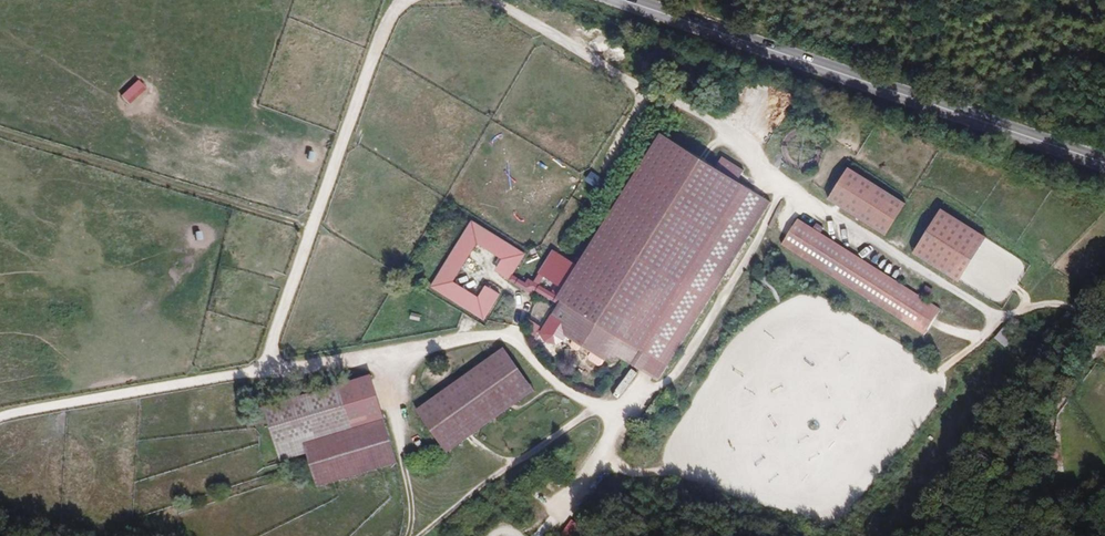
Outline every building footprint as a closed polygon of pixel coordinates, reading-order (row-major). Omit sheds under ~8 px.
[(627,360),(633,363),(642,347),(668,362),(771,197),(662,130),(558,294),(562,296),(554,312),(565,318),(569,336),(574,339),(582,343),(593,350),(606,358),(607,358),(621,356),(627,360)] [(249,175),(265,170),(263,162),(247,167),(249,175)] [(825,195),(882,233),(904,200),(847,162),(825,195)] [(943,206),(915,250),(959,278),(987,235),(943,206)] [(786,239),(918,324),(934,298),(803,214),(786,239)] [(495,270),(510,279),(527,251),(488,226),(473,216),(438,271),(429,284),(445,294),(485,319),(501,293),(486,283),(478,295),(454,280),(479,241),(504,256),(495,270)] [(549,261),(545,258),(537,268),(541,272),(549,261)] [(933,332),(950,308),(934,298),(918,324),(933,332)] [(560,318),(552,313),(540,332),(545,340),(557,342),(564,338),(566,334),(566,329),(564,326),(563,319),(560,318)] [(574,339),(570,345),(578,350),(582,343),(574,339)] [(633,363),(659,379),(668,362),(642,347),(633,363)] [(536,393),(504,348),(418,404),(449,452),(469,438),(536,393)] [(555,349),(548,358),(555,363),(562,354),(555,349)] [(593,350),(588,357),(601,365),(606,358),(593,350)] [(281,460),(308,453),(305,442),(384,418),(371,373),(265,404),(281,460)] [(397,463),(384,418),(305,442),(308,453),(316,486),(397,463)] [(595,520),(604,509),(589,498),(581,508),(595,520)]
